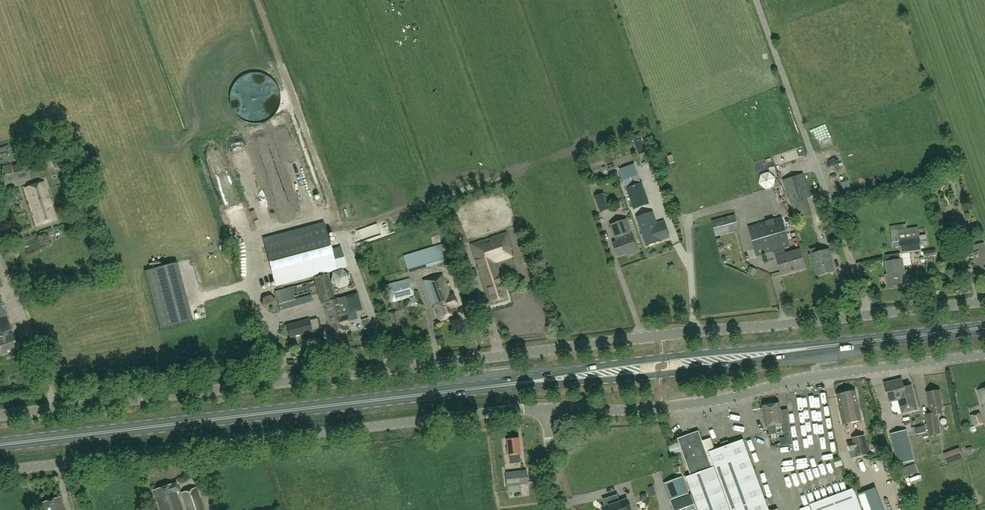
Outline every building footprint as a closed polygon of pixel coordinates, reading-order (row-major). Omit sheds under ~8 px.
[(832,144),(837,143),(835,135),(821,139),(826,157),(835,154),(832,144)] [(613,155),(616,162),(633,155),(630,148),(613,155)] [(1,180),(13,178),(10,164),(0,167),(0,175),(1,180)] [(642,183),(641,183),(635,165),(620,170),(634,209),(649,204),(642,183)] [(760,176),(758,184),(765,190),(773,187),(776,179),(768,172),(760,176)] [(848,184),(855,183),(853,172),(846,173),(848,184)] [(810,198),(803,175),(783,181),(796,220),(811,215),(806,199),(810,198)] [(43,183),(25,189),(37,226),(55,220),(43,183)] [(603,193),(594,196),(600,212),(609,209),(603,193)] [(664,222),(656,225),(652,213),(637,219),(647,247),(662,242),(661,241),(670,238),(664,222)] [(734,216),(711,221),(715,237),(738,231),(734,216)] [(958,223),(956,216),(946,218),(949,225),(950,225),(953,239),(962,236),(958,223)] [(781,217),(748,227),(757,256),(774,251),(781,275),(805,268),(800,250),(786,255),(784,248),(790,247),(781,217)] [(626,220),(610,225),(615,239),(616,238),(617,242),(613,243),(617,256),(636,249),(632,237),(628,238),(627,234),(631,233),(626,220)] [(326,270),(337,268),(325,222),(263,239),(275,286),(313,276),(319,297),(320,297),(328,327),(329,327),(332,336),(348,332),(347,327),(349,326),(349,323),(358,321),(355,312),(362,310),(358,296),(335,302),(326,270)] [(926,235),(919,237),(918,229),(890,232),(892,247),(900,246),(901,253),(920,251),(920,247),(927,246),(926,235)] [(831,231),(825,233),(829,245),(835,243),(831,231)] [(505,233),(470,245),(489,303),(506,297),(495,262),(511,257),(509,250),(511,250),(505,233)] [(669,239),(669,249),(676,249),(677,240),(669,239)] [(972,247),(974,253),(972,254),(980,280),(984,278),(984,251),(984,250),(984,247),(984,243),(972,247)] [(443,244),(403,256),(408,273),(448,261),(443,244)] [(810,250),(811,255),(810,255),(813,268),(816,268),(818,277),(834,272),(830,260),(832,260),(829,250),(822,252),(821,247),(810,250)] [(898,254),(886,256),(886,262),(887,275),(885,275),(887,288),(904,286),(902,274),(904,274),(903,260),(899,261),(898,254)] [(176,263),(146,272),(161,330),(192,321),(176,263)] [(350,276),(342,269),(332,273),(331,283),(338,289),(347,286),(350,276)] [(442,276),(423,283),(432,307),(433,306),(438,321),(456,314),(454,307),(457,306),(453,295),(449,296),(442,276)] [(409,279),(386,285),(390,302),(413,296),(409,279)] [(314,281),(275,292),(280,310),(312,301),(311,296),(317,294),(314,281)] [(264,299),(262,306),(267,310),(274,309),(275,301),(270,297),(264,299)] [(0,355),(17,349),(12,334),(11,335),(9,331),(11,330),(0,299),(0,355)] [(414,310),(410,313),(415,321),(420,318),(414,310)] [(396,311),(388,314),(392,329),(401,326),(396,311)] [(309,319),(292,324),(295,337),(312,332),(309,319)] [(884,384),(889,402),(898,400),(902,413),(917,409),(911,386),(903,387),(901,379),(884,384)] [(931,409),(932,418),(927,419),(929,435),(940,433),(937,414),(942,414),(941,407),(943,407),(940,390),(927,392),(930,409),(931,409)] [(856,391),(837,395),(842,424),(861,420),(856,391)] [(825,433),(822,396),(811,397),(814,434),(825,433)] [(814,439),(811,411),(808,411),(807,398),(801,399),(803,412),(800,413),(804,440),(814,439)] [(795,400),(789,401),(795,441),(801,440),(797,414),(797,413),(795,400)] [(762,408),(763,416),(765,416),(766,426),(769,426),(770,434),(776,433),(775,425),(783,424),(784,432),(791,431),(788,408),(781,409),(780,403),(763,405),(764,407),(762,408)] [(737,424),(744,417),(739,411),(732,418),(737,424)] [(983,423),(979,412),(971,415),(974,426),(983,423)] [(717,428),(713,431),(719,441),(723,438),(717,428)] [(898,463),(914,459),(911,446),(907,431),(891,434),(898,463)] [(743,440),(709,452),(709,453),(706,454),(698,432),(678,439),(691,475),(686,477),(698,509),(769,509),(743,440)] [(770,449),(775,447),(771,435),(766,437),(770,449)] [(854,450),(856,458),(869,455),(865,436),(852,438),(853,442),(848,443),(849,451),(854,450)] [(521,454),(519,439),(507,440),(509,456),(510,456),(511,464),(522,462),(521,454)] [(786,482),(814,488),(815,482),(809,481),(810,475),(797,472),(797,470),(811,473),(813,463),(802,461),(804,452),(792,449),(794,441),(784,439),(781,454),(789,456),(788,461),(784,460),(783,467),(789,468),(786,482)] [(752,455),(758,453),(754,443),(749,445),(752,455)] [(959,448),(944,454),(947,464),(963,458),(959,448)] [(805,458),(815,461),(817,455),(807,452),(805,458)] [(910,477),(920,473),(916,463),(906,466),(910,477)] [(521,492),(521,484),(527,484),(526,471),(506,473),(507,486),(508,486),(509,493),(521,492)] [(671,500),(689,493),(683,477),(665,484),(671,500)] [(154,491),(161,509),(182,509),(176,492),(179,491),(177,483),(154,491)] [(781,501),(786,499),(783,486),(777,487),(781,501)] [(181,492),(187,509),(203,509),(196,487),(181,492)] [(810,504),(812,509),(862,509),(853,488),(810,504)] [(627,499),(620,502),(618,495),(604,500),(606,506),(603,507),(604,509),(631,509),(627,499)] [(691,495),(671,502),(674,509),(696,509),(691,495)] [(41,503),(43,509),(64,509),(60,497),(41,503)]
